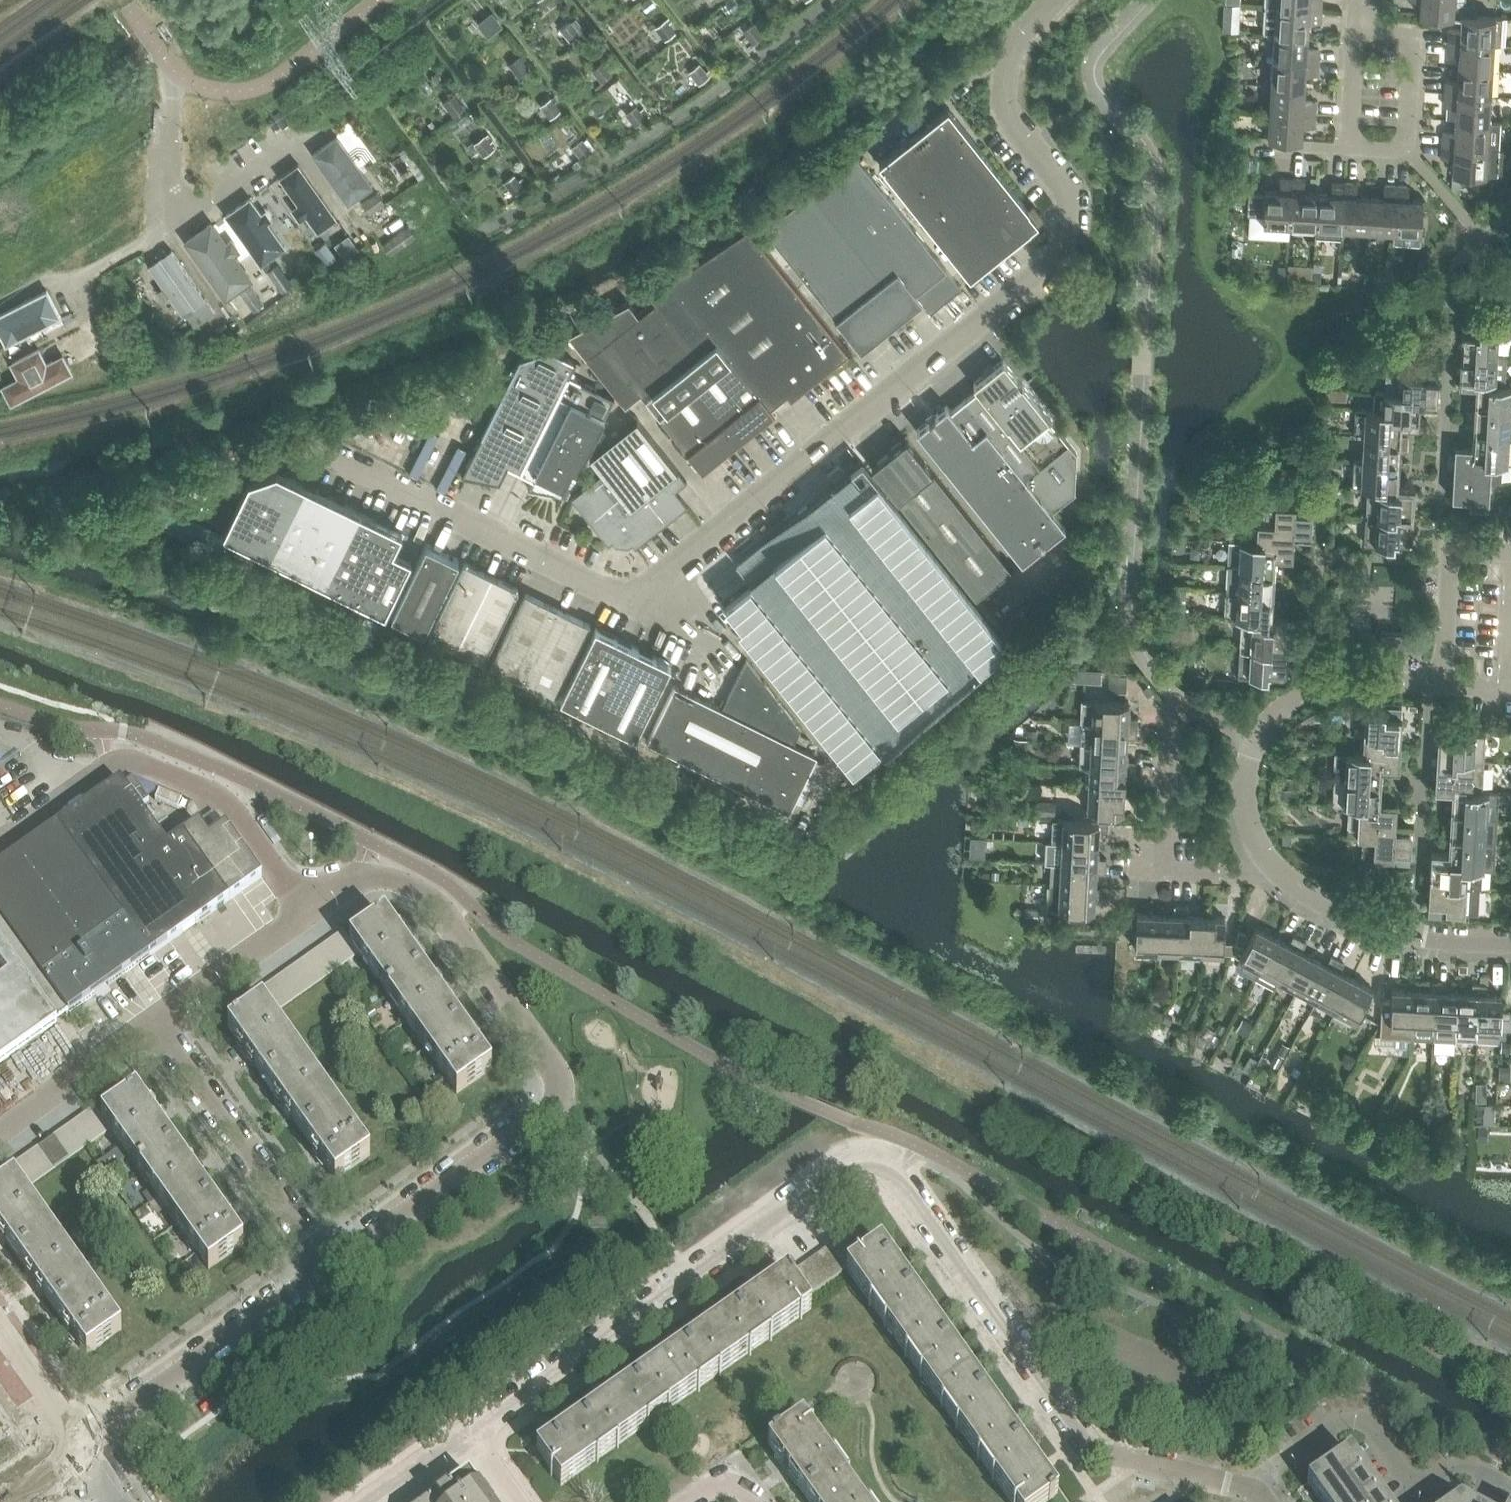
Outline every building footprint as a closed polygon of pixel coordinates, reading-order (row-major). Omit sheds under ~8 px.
[(1276,8),(1321,10),(1322,0),(1277,0),(1276,8)] [(1420,14),(1431,15),(1441,15),(1453,16),(1453,15),(1462,15),(1464,15),(1464,0),(1417,0),(1421,0),(1420,14)] [(1223,30),(1224,30),(1238,31),(1240,5),(1226,4),(1224,4),(1223,30)] [(1321,10),(1276,8),(1265,7),(1263,31),(1275,32),(1275,34),(1308,36),(1309,21),(1321,22),(1321,10)] [(1431,15),(1431,24),(1441,25),(1441,15),(1431,15)] [(1507,18),(1495,17),(1464,15),(1462,15),(1461,30),(1449,29),(1448,41),(1494,44),(1494,43),(1505,44),(1507,18)] [(487,37),(497,28),(487,16),(477,24),(487,37)] [(676,32),(666,19),(656,28),(666,40),(676,32)] [(570,21),(560,29),(570,42),(580,34),(570,21)] [(742,31),(753,44),(763,35),(753,23),(742,31)] [(1307,49),(1308,36),(1275,34),(1273,59),(1318,62),(1319,50),(1307,49)] [(1492,70),(1494,44),(1448,41),(1448,53),(1460,54),(1459,68),(1492,70)] [(412,64),(422,77),(432,69),(422,56),(412,64)] [(508,66),(518,79),(529,70),(519,58),(508,66)] [(1318,74),(1318,62),(1273,59),(1272,85),(1305,87),(1306,74),(1318,74)] [(591,70),(601,83),(612,75),(602,62),(591,70)] [(699,64),(689,72),(699,85),(709,76),(699,64)] [(1490,96),(1492,70),(1459,68),(1458,82),(1446,81),(1445,93),(1490,96)] [(1304,101),(1305,87),(1272,85),(1270,111),(1315,114),(1316,102),(1304,101)] [(1489,122),(1490,96),(1445,93),(1445,105),(1457,106),(1456,120),(1489,122)] [(443,104),(453,117),(463,110),(453,96),(443,104)] [(550,99),(540,107),(550,119),(560,112),(550,99)] [(625,113),(635,126),(645,118),(635,105),(625,113)] [(1034,206),(1029,209),(948,107),(879,161),(970,276),(1039,221),(1037,219),(1038,215),(1040,214),(1034,206)] [(1314,126),(1315,114),(1270,111),(1268,138),(1302,139),(1303,126),(1314,126)] [(1500,122),(1489,122),(1456,120),(1455,134),(1443,133),(1442,145),(1487,148),(1487,146),(1498,147),(1500,122)] [(493,150),(483,137),(474,145),(484,157),(493,150)] [(368,185),(333,138),(310,156),(345,203),(368,185)] [(592,152),(582,139),(572,146),(582,159),(592,152)] [(1486,174),(1487,148),(1442,145),(1442,157),(1454,157),(1453,172),(1451,188),(1459,195),(1460,173),(1486,174)] [(962,286),(947,267),(855,154),(764,227),(862,348),(923,299),(932,310),(934,308),(933,307),(942,300),(943,301),(945,299),(944,298),(953,291),(954,292),(962,286)] [(330,214),(295,167),(280,178),(316,225),(330,214)] [(513,175),(503,183),(514,196),(523,189),(513,175)] [(1290,224),(1293,180),(1281,179),(1280,191),(1266,190),(1264,223),(1290,224)] [(1304,192),(1305,180),(1293,180),(1290,224),(1316,226),(1318,193),(1304,192)] [(1318,193),(1316,226),(1316,237),(1341,238),(1342,227),(1345,183),(1332,182),(1332,194),(1318,193)] [(1356,196),(1357,183),(1345,183),(1342,227),(1368,229),(1370,196),(1356,196)] [(1394,230),(1397,186),(1384,185),(1384,197),(1370,196),(1368,229),(1394,230)] [(1408,199),(1409,186),(1397,186),(1394,230),(1393,242),(1420,243),(1422,199),(1408,199)] [(1251,211),(1252,188),(1244,188),(1243,211),(1251,211)] [(1233,203),(1241,204),(1242,189),(1234,189),(1233,203)] [(370,214),(385,203),(378,192),(363,203),(370,214)] [(282,248),(247,200),(224,217),(259,264),(282,248)] [(7,220),(3,230),(17,236),(21,226),(7,220)] [(246,278),(207,223),(184,239),(224,294),(246,278)] [(849,351),(840,339),(749,223),(649,292),(655,300),(656,299),(685,335),(699,353),(717,339),(731,357),(775,410),(776,410),(771,405),(789,390),(793,395),(849,351)] [(391,255),(416,237),(409,227),(384,244),(391,255)] [(326,242),(316,249),(327,265),(337,258),(326,242)] [(168,251),(143,268),(176,315),(201,298),(168,251)] [(282,292),(292,284),(278,264),(268,271),(282,292)] [(1315,280),(1322,280),(1323,270),(1315,269),(1315,280)] [(254,311),(264,304),(250,283),(240,290),(254,311)] [(3,346),(58,317),(44,291),(0,314),(0,340),(3,346)] [(195,326),(215,312),(206,299),(186,313),(195,326)] [(629,301),(569,333),(586,355),(626,405),(642,392),(645,396),(699,353),(685,335),(656,299),(655,300),(639,313),(629,301)] [(1463,333),(1461,359),(1480,361),(1480,354),(1493,355),(1494,328),(1480,328),(1480,334),(1463,333)] [(196,352),(204,347),(199,339),(191,344),(196,352)] [(695,385),(731,357),(717,339),(699,353),(645,396),(659,414),(695,385)] [(8,406),(70,373),(66,367),(59,355),(43,363),(35,348),(6,364),(14,378),(0,387),(0,391),(8,406)] [(570,375),(576,362),(550,349),(520,359),(462,476),(500,483),(508,467),(520,473),(568,375),(570,375)] [(1496,385),(1498,355),(1493,355),(1480,354),(1480,361),(1461,359),(1459,385),(1477,386),(1478,386),(1478,378),(1495,379),(1495,385),(1496,385)] [(739,439),(775,410),(731,357),(695,385),(739,439)] [(1078,451),(1035,398),(1005,360),(975,384),(979,389),(965,400),(1027,475),(1054,509),(1076,491),(1078,451)] [(1422,381),(1422,375),(1402,373),(1401,393),(1403,393),(1402,400),(1419,401),(1419,408),(1420,408),(1437,409),(1439,382),(1422,381)] [(570,375),(568,375),(520,473),(533,479),(529,488),(566,495),(614,398),(570,375)] [(1495,379),(1478,378),(1478,386),(1477,386),(1476,404),(1494,405),(1493,412),(1510,413),(1510,410),(1510,386),(1496,385),(1495,385),(1495,379)] [(703,468),(739,439),(695,385),(659,414),(703,468)] [(1347,389),(1326,388),(1326,396),(1325,399),(1346,400),(1347,389)] [(1403,393),(1401,393),(1384,392),(1383,411),(1385,411),(1385,418),(1401,419),(1400,426),(1401,426),(1419,427),(1420,408),(1419,408),(1419,401),(1402,400),(1403,393)] [(1054,509),(1027,475),(965,400),(951,411),(947,406),(918,429),(1023,560),(1067,526),(1053,509),(1054,509)] [(1493,412),(1494,405),(1476,404),(1474,430),(1492,431),(1492,437),(1509,438),(1510,413),(1493,412)] [(1383,411),(1367,410),(1355,409),(1353,435),(1365,436),(1384,437),(1383,443),(1400,444),(1401,426),(1400,426),(1401,419),(1385,418),(1385,411),(1383,411)] [(676,490),(687,481),(637,419),(591,456),(604,473),(572,498),(609,544),(613,541),(616,545),(629,546),(633,543),(636,547),(688,505),(676,490)] [(1492,437),(1492,431),(1474,430),(1473,447),(1474,447),(1474,454),(1490,455),(1489,462),(1502,463),(1508,463),(1509,438),(1492,437)] [(1383,443),(1384,437),(1365,436),(1364,461),(1382,462),(1382,468),(1398,469),(1400,444),(1383,443)] [(1013,569),(908,438),(872,466),(977,597),(1013,569)] [(1474,447),(1473,447),(1456,446),(1454,473),(1473,474),(1473,480),(1490,481),(1500,482),(1502,463),(1489,462),(1490,455),(1474,454),(1474,447)] [(1382,462),(1364,461),(1352,460),(1350,486),(1367,486),(1379,487),(1380,487),(1379,493),(1396,494),(1397,487),(1398,469),(1382,468),(1382,462)] [(841,493),(869,470),(863,463),(736,565),(750,582),(880,745),(979,666),(841,493)] [(869,470),(841,493),(979,666),(1007,644),(869,470)] [(285,474),(284,478),(272,472),(249,480),(223,533),(268,555),(303,483),(285,474)] [(1318,473),(1318,484),(1329,484),(1329,473),(1318,473)] [(1473,480),(1473,474),(1454,473),(1452,504),(1488,506),(1490,481),(1473,480)] [(320,496),(318,490),(303,483),(268,555),(327,584),(362,512),(328,495),(323,497),(320,496)] [(1380,487),(1379,487),(1367,486),(1364,517),(1394,519),(1395,513),(1414,514),(1415,488),(1397,487),(1396,494),(1379,493),(1380,487)] [(1328,500),(1329,487),(1318,487),(1317,499),(1328,500)] [(1296,506),(1276,505),(1264,504),(1263,523),(1277,524),(1276,531),(1293,532),(1292,539),(1294,539),(1311,540),(1312,514),(1295,512),(1296,506)] [(376,523),(377,519),(362,512),(327,584),(385,612),(411,558),(394,550),(402,532),(387,524),(385,528),(376,523)] [(1412,546),(1414,514),(1395,513),(1394,519),(1364,517),(1362,543),(1412,546)] [(1194,519),(1185,519),(1184,537),(1193,538),(1194,519)] [(825,522),(775,562),(897,715),(947,675),(825,522)] [(1277,524),(1263,523),(1258,523),(1257,542),(1259,542),(1258,549),(1275,550),(1274,557),(1275,557),(1293,558),(1294,539),(1292,539),(1293,532),(1276,531),(1277,524)] [(1257,542),(1240,541),(1229,540),(1227,567),(1239,567),(1258,569),(1257,574),(1274,575),(1275,557),(1274,557),(1275,550),(1258,549),(1259,542),(1257,542)] [(425,631),(460,560),(426,543),(391,615),(425,631)] [(484,661),(519,589),(466,563),(430,635),(484,661)] [(1258,569),(1239,567),(1227,567),(1225,592),(1237,593),(1256,594),(1255,600),(1272,601),(1274,575),(1257,574),(1258,569)] [(750,582),(725,602),(741,622),(738,625),(744,632),(852,767),(870,753),(880,745),(750,582)] [(1172,596),(1171,600),(1173,600),(1184,601),(1185,590),(1178,589),(1173,589),(1172,589),(1172,592),(1172,596)] [(590,624),(559,608),(526,592),(491,664),(525,681),(555,696),(590,624)] [(1256,594),(1237,593),(1225,592),(1224,617),(1241,618),(1253,619),(1253,624),(1270,626),(1271,618),(1272,601),(1255,600),(1256,594)] [(1173,600),(1172,611),(1185,613),(1186,601),(1184,601),(1173,600)] [(365,617),(355,638),(372,646),(382,625),(365,617)] [(1289,619),(1271,618),(1270,626),(1253,624),(1253,619),(1241,618),(1239,649),(1269,651),(1269,645),(1288,646),(1289,619)] [(596,627),(561,699),(636,735),(672,664),(596,627)] [(1405,652),(1406,633),(1381,631),(1380,651),(1405,652)] [(1286,672),(1288,646),(1269,645),(1269,651),(1239,649),(1237,675),(1268,677),(1268,671),(1286,672)] [(801,729),(747,660),(746,659),(722,708),(674,685),(647,741),(789,811),(817,755),(794,743),(801,729)] [(1192,674),(1191,684),(1206,685),(1206,675),(1192,674)] [(1124,689),(1124,678),(1109,678),(1108,689),(1124,689)] [(1129,701),(1094,699),(1080,698),(1079,721),(1093,722),(1138,724),(1138,717),(1128,716),(1129,701)] [(1385,717),(1385,710),(1366,709),(1364,736),(1383,737),(1382,743),(1400,744),(1402,718),(1385,717)] [(1138,724),(1093,722),(1079,721),(1079,742),(1091,743),(1126,745),(1127,730),(1137,731),(1138,724)] [(1027,729),(1026,737),(1037,738),(1037,730),(1027,729)] [(1484,735),(1475,735),(1456,733),(1456,739),(1438,738),(1437,765),(1455,766),(1455,760),(1474,761),(1482,761),(1484,735)] [(1382,743),(1383,737),(1364,736),(1363,754),(1365,754),(1365,761),(1380,762),(1380,768),(1381,768),(1398,770),(1400,744),(1382,743)] [(1015,738),(1014,750),(1026,751),(1027,739),(1015,738)] [(1126,745),(1091,743),(1079,742),(1078,764),(1090,765),(1135,767),(1136,760),(1126,759),(1126,745)] [(1365,754),(1363,754),(1336,752),(1334,778),(1363,780),(1363,786),(1380,787),(1381,768),(1380,768),(1380,762),(1365,761),(1365,754)] [(1482,761),(1474,761),(1455,760),(1455,766),(1437,765),(1435,791),(1453,791),(1454,791),(1454,784),(1471,785),(1471,790),(1489,791),(1489,790),(1481,789),(1482,761)] [(1135,774),(1135,767),(1090,765),(1089,787),(1124,789),(1125,774),(1135,774)] [(1363,780),(1334,778),(1332,804),(1349,805),(1360,805),(1361,806),(1361,811),(1378,812),(1378,805),(1379,805),(1380,787),(1363,786),(1363,780)] [(139,807),(147,801),(132,779),(123,785),(121,783),(75,816),(58,828),(150,958),(229,902),(261,880),(226,828),(209,840),(199,825),(167,848),(139,807)] [(1471,790),(1471,785),(1454,784),(1454,791),(1453,791),(1452,810),(1469,811),(1469,818),(1495,819),(1497,800),(1503,801),(1503,792),(1489,791),(1471,790)] [(1123,811),(1124,789),(1089,787),(1088,809),(1099,809),(1099,816),(1109,816),(1109,810),(1123,811)] [(1293,800),(1294,789),(1279,788),(1279,800),(1293,800)] [(1038,814),(1054,815),(1055,804),(1039,803),(1038,814)] [(1361,806),(1360,805),(1349,805),(1346,836),(1363,837),(1377,838),(1377,831),(1393,832),(1394,825),(1396,825),(1397,806),(1379,805),(1378,805),(1378,812),(1361,811),(1361,806)] [(1469,818),(1469,811),(1452,810),(1451,835),(1468,836),(1467,843),(1494,844),(1495,819),(1469,818)] [(1109,822),(1054,818),(1052,818),(1050,840),(1063,841),(1097,843),(1098,829),(1108,829),(1109,822)] [(1412,826),(1396,825),(1394,825),(1393,832),(1377,831),(1377,838),(1363,837),(1362,856),(1402,859),(1402,852),(1411,853),(1412,826)] [(58,828),(16,857),(83,951),(108,987),(150,958),(58,828)] [(1292,847),(1292,845),(1292,833),(1284,833),(1284,835),(1283,847),(1292,847)] [(1467,843),(1468,836),(1451,835),(1450,853),(1450,860),(1466,861),(1465,868),(1467,868),(1467,865),(1493,867),(1494,844),(1467,843)] [(1097,852),(1097,843),(1063,841),(1061,863),(1106,866),(1106,858),(1096,858),(1097,852)] [(1450,853),(1432,852),(1430,878),(1448,879),(1448,885),(1466,886),(1467,868),(1465,868),(1466,861),(1450,860),(1450,853)] [(0,869),(0,920),(42,979),(83,951),(16,857),(0,869)] [(1106,866),(1061,863),(1050,862),(1049,883),(1060,884),(1095,887),(1096,872),(1105,873),(1106,866)] [(1448,885),(1448,879),(1430,878),(1429,904),(1446,905),(1446,911),(1465,912),(1466,886),(1448,885)] [(1095,887),(1060,884),(1049,883),(1047,907),(1070,908),(1069,914),(1079,915),(1080,909),(1094,909),(1095,887)] [(1179,951),(1182,905),(1174,905),(1173,915),(1160,914),(1158,950),(1179,951)] [(1188,916),(1188,906),(1182,905),(1179,951),(1201,952),(1203,917),(1188,916)] [(1025,918),(1037,919),(1037,909),(1025,909),(1025,918)] [(1158,950),(1160,914),(1137,913),(1136,927),(1130,926),(1130,937),(1135,937),(1135,948),(1158,950)] [(1224,942),(1225,918),(1203,917),(1201,952),(1231,954),(1232,954),(1234,943),(1224,942)] [(420,970),(397,936),(385,919),(350,944),(358,956),(386,995),(420,970)] [(42,979),(0,920),(0,1063),(68,1015),(42,979)] [(1259,968),(1276,937),(1256,927),(1245,948),(1235,943),(1234,943),(1232,954),(1259,968)] [(358,956),(350,944),(343,934),(333,941),(349,963),(358,956)] [(1276,937),(1259,968),(1254,977),(1274,987),(1278,979),(1300,939),(1293,935),(1289,944),(1276,937)] [(1301,951),(1306,942),(1300,939),(1278,979),(1297,989),(1314,958),(1301,951)] [(339,970),(349,963),(333,941),(324,948),(339,970)] [(330,977),(339,970),(324,948),(314,955),(330,977)] [(108,987),(83,951),(42,979),(68,1015),(108,987)] [(320,984),(330,977),(314,955),(304,962),(320,984)] [(1316,999),(1338,959),(1331,955),(1327,964),(1314,958),(1297,989),(1316,999)] [(1339,971),(1344,962),(1338,959),(1316,999),(1335,1009),(1352,978),(1339,971)] [(310,990),(320,984),(304,962),(295,968),(310,990)] [(301,997),(310,990),(295,968),(285,975),(301,997)] [(456,1020),(423,974),(420,970),(386,995),(422,1045),(456,1020)] [(291,1004),(301,997),(285,975),(276,982),(291,1004)] [(1361,1010),(1372,989),(1352,978),(1335,1009),(1361,1022),(1366,1013),(1361,1010)] [(1429,991),(1415,990),(1413,1026),(1412,1038),(1433,1039),(1434,1027),(1436,982),(1429,981),(1429,991)] [(282,1011),(291,1004),(276,982),(266,989),(282,1011)] [(1444,982),(1437,982),(1436,982),(1434,1027),(1457,1028),(1458,993),(1444,992),(1444,982)] [(1478,1029),(1480,984),(1472,983),(1472,993),(1458,993),(1457,1028),(1478,1029)] [(1488,984),(1480,984),(1478,1029),(1477,1041),(1499,1042),(1501,1018),(1501,1010),(1502,995),(1487,994),(1488,984)] [(272,1018),(282,1011),(266,989),(257,995),(263,1005),(272,1018)] [(1415,990),(1414,990),(1392,989),(1391,1013),(1384,1013),(1384,1024),(1413,1026),(1415,990)] [(299,1057),(272,1018),(263,1005),(228,1030),(264,1080),(299,1057)] [(1161,1021),(1165,1014),(1158,1010),(1155,1018),(1161,1021)] [(1172,1017),(1165,1014),(1162,1021),(1168,1024),(1172,1017)] [(1243,1019),(1237,1030),(1247,1035),(1253,1024),(1243,1019)] [(491,1070),(472,1042),(456,1020),(422,1045),(457,1095),(491,1070)] [(1227,1026),(1220,1022),(1216,1031),(1223,1035),(1227,1026)] [(1503,1028),(1502,1039),(1510,1039),(1510,1029),(1503,1028)] [(1502,1040),(1502,1050),(1510,1051),(1510,1040),(1502,1040)] [(1290,1047),(1283,1043),(1278,1053),(1285,1057),(1290,1047)] [(1350,1068),(1356,1058),(1346,1052),(1343,1058),(1344,1064),(1350,1068)] [(1275,1054),(1270,1063),(1278,1067),(1283,1058),(1275,1054)] [(1250,1055),(1242,1069),(1249,1073),(1257,1059),(1250,1055)] [(299,1130),(335,1107),(299,1057),(264,1080),(299,1130)] [(1501,1066),(1500,1081),(1510,1081),(1510,1067),(1501,1066)] [(1294,1067),(1291,1073),(1297,1077),(1300,1070),(1294,1067)] [(1476,1083),(1475,1101),(1485,1102),(1486,1083),(1476,1083)] [(1455,1100),(1464,1100),(1464,1092),(1455,1092),(1455,1100)] [(174,1147),(149,1112),(137,1095),(102,1119),(111,1132),(121,1147),(129,1157),(139,1172),(174,1147)] [(335,1181),(370,1156),(335,1107),(299,1130),(335,1181)] [(1383,1107),(1375,1121),(1383,1125),(1391,1112),(1383,1107)] [(1478,1120),(1487,1120),(1488,1107),(1478,1107),(1478,1120)] [(111,1132),(102,1119),(95,1109),(84,1117),(100,1139),(111,1132)] [(90,1147),(100,1139),(84,1117),(74,1124),(75,1125),(90,1147)] [(90,1147),(75,1125),(74,1124),(64,1131),(75,1147),(80,1154),(90,1147)] [(1479,1140),(1489,1140),(1489,1128),(1479,1128),(1479,1140)] [(80,1154),(75,1147),(64,1131),(53,1139),(69,1161),(80,1154)] [(55,1171),(69,1161),(53,1139),(39,1149),(55,1171)] [(121,1147),(98,1163),(106,1174),(129,1157),(121,1147)] [(212,1201),(186,1164),(174,1147),(139,1172),(176,1226),(212,1201)] [(45,1178),(55,1171),(39,1149),(29,1156),(45,1178)] [(35,1186),(45,1178),(29,1156),(19,1163),(35,1186)] [(35,1186),(19,1163),(8,1171),(15,1181),(23,1193),(35,1186)] [(23,1193),(15,1181),(0,1191),(0,1233),(18,1258),(52,1234),(23,1193)] [(243,1246),(224,1218),(212,1201),(176,1226),(208,1271),(243,1246)] [(90,1287),(75,1266),(52,1234),(18,1258),(55,1312),(90,1287)] [(851,1267),(861,1260),(844,1236),(834,1243),(851,1267)] [(845,1271),(851,1267),(834,1243),(825,1250),(842,1274),(845,1271)] [(881,1321),(917,1296),(881,1246),(861,1260),(851,1267),(845,1271),(881,1321)] [(833,1280),(842,1274),(825,1250),(816,1257),(833,1280)] [(823,1287),(833,1280),(816,1257),(807,1263),(823,1287)] [(814,1293),(823,1287),(807,1263),(797,1270),(814,1293)] [(804,1300),(814,1293),(797,1270),(788,1277),(804,1300)] [(810,1309),(804,1300),(788,1277),(787,1276),(737,1311),(760,1345),(810,1309)] [(87,1356),(122,1332),(90,1287),(55,1312),(87,1356)] [(917,1371),(952,1346),(917,1296),(881,1321),(917,1371)] [(711,1380),(760,1345),(737,1311),(687,1346),(711,1380)] [(661,1416),(711,1380),(687,1346),(637,1382),(661,1416)] [(952,1421),(987,1396),(952,1346),(917,1371),(952,1421)] [(611,1451),(661,1416),(637,1382),(587,1417),(611,1451)] [(988,1470),(1022,1446),(987,1396),(952,1421),(988,1470)] [(561,1487),(611,1451),(587,1417),(537,1452),(561,1487)] [(803,1494),(838,1470),(802,1420),(778,1438),(777,1437),(772,1441),(772,1442),(768,1445),(803,1494)] [(1058,1496),(1022,1446),(988,1470),(1010,1501),(1051,1501),(1055,1499),(1054,1498),(1058,1496)] [(1350,1454),(1307,1484),(1320,1501),(1383,1501),(1350,1454)] [(838,1470),(803,1494),(809,1501),(860,1501),(838,1470)] [(470,1475),(447,1491),(444,1487),(433,1494),(436,1499),(432,1501),(489,1501),(470,1475)]
